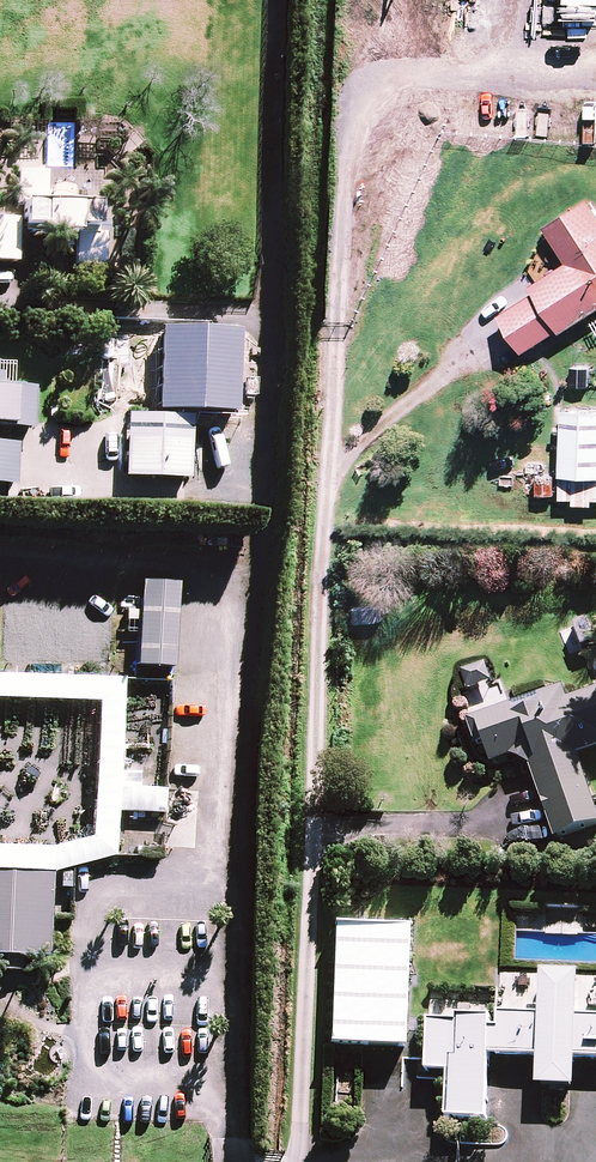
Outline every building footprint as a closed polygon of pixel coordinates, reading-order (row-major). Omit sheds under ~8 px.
[(73,261),(103,262),(105,215),(95,215),(95,199),(45,197),(46,169),(16,168),(14,201),(20,201),(19,232),(49,233),(48,244),(69,245),(70,234),(74,234),(73,261)] [(562,327),(595,306),(595,204),(590,195),(547,223),(569,258),(532,281),(537,288),(501,312),(524,348),(561,325),(562,327)] [(16,261),(18,217),(0,217),(0,260),(16,261)] [(591,367),(572,367),(571,386),(591,386),(591,367)] [(32,424),(33,383),(0,383),(0,423),(32,424)] [(176,410),(242,412),(243,395),(177,393),(176,410)] [(566,409),(563,474),(595,476),(595,410),(566,409)] [(190,414),(125,412),(123,475),(187,477),(190,414)] [(16,480),(17,439),(0,439),(0,479),(16,480)] [(133,663),(171,665),(175,579),(138,578),(133,663)] [(586,621),(573,626),(581,648),(595,643),(586,621)] [(460,670),(467,690),(493,681),(487,662),(460,670)] [(554,838),(595,823),(595,810),(576,753),(595,747),(595,688),(567,698),(563,686),(466,719),(475,744),(483,741),(490,762),(510,755),(528,764),(554,838)] [(47,955),(50,870),(0,868),(0,952),(47,955)] [(595,1057),(595,1016),(576,1016),(578,970),(540,969),(538,1014),(497,1013),(497,1026),(489,1026),(489,1016),(456,1014),(456,1020),(427,1019),(426,1053),(425,1069),(447,1070),(445,1115),(486,1116),(489,1052),(537,1054),(535,1084),(573,1085),(574,1056),(595,1057)]
